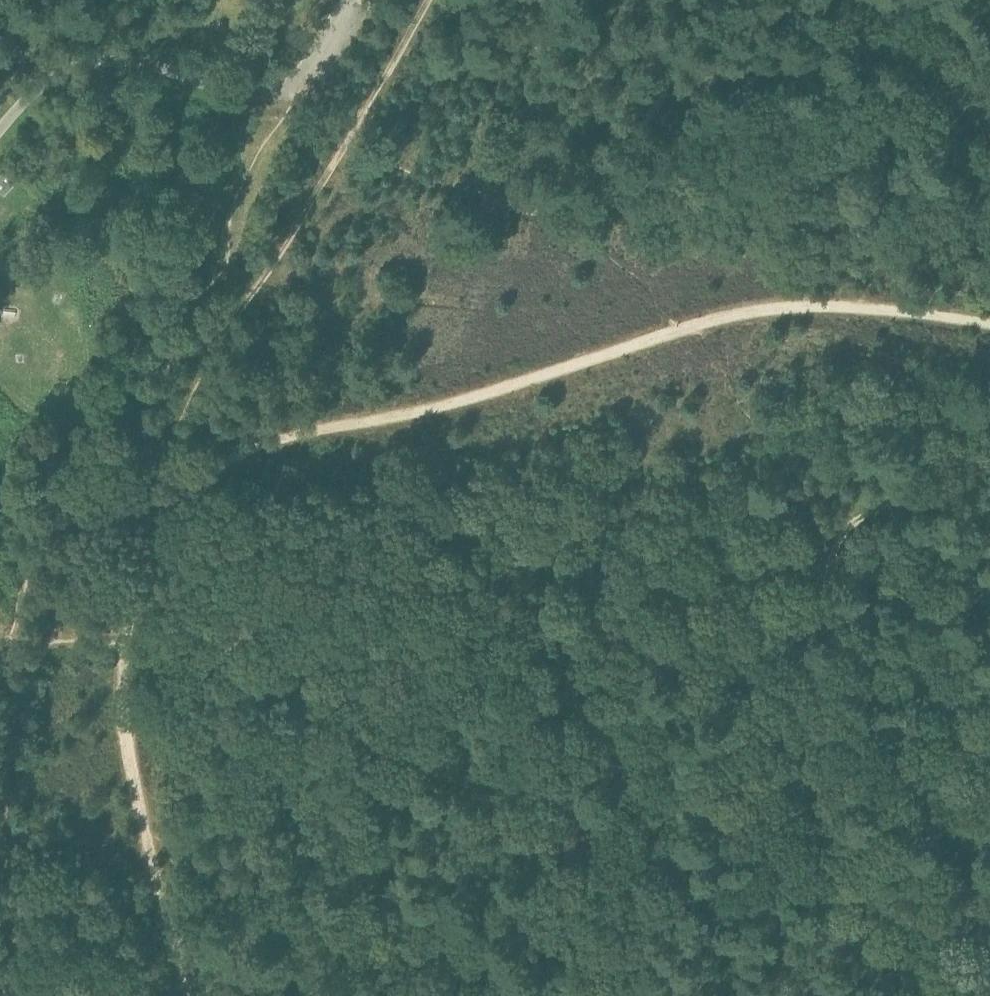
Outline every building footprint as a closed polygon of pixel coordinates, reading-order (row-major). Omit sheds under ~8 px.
[(7,194),(19,178),(6,168),(0,176),(0,189),(7,194)]
